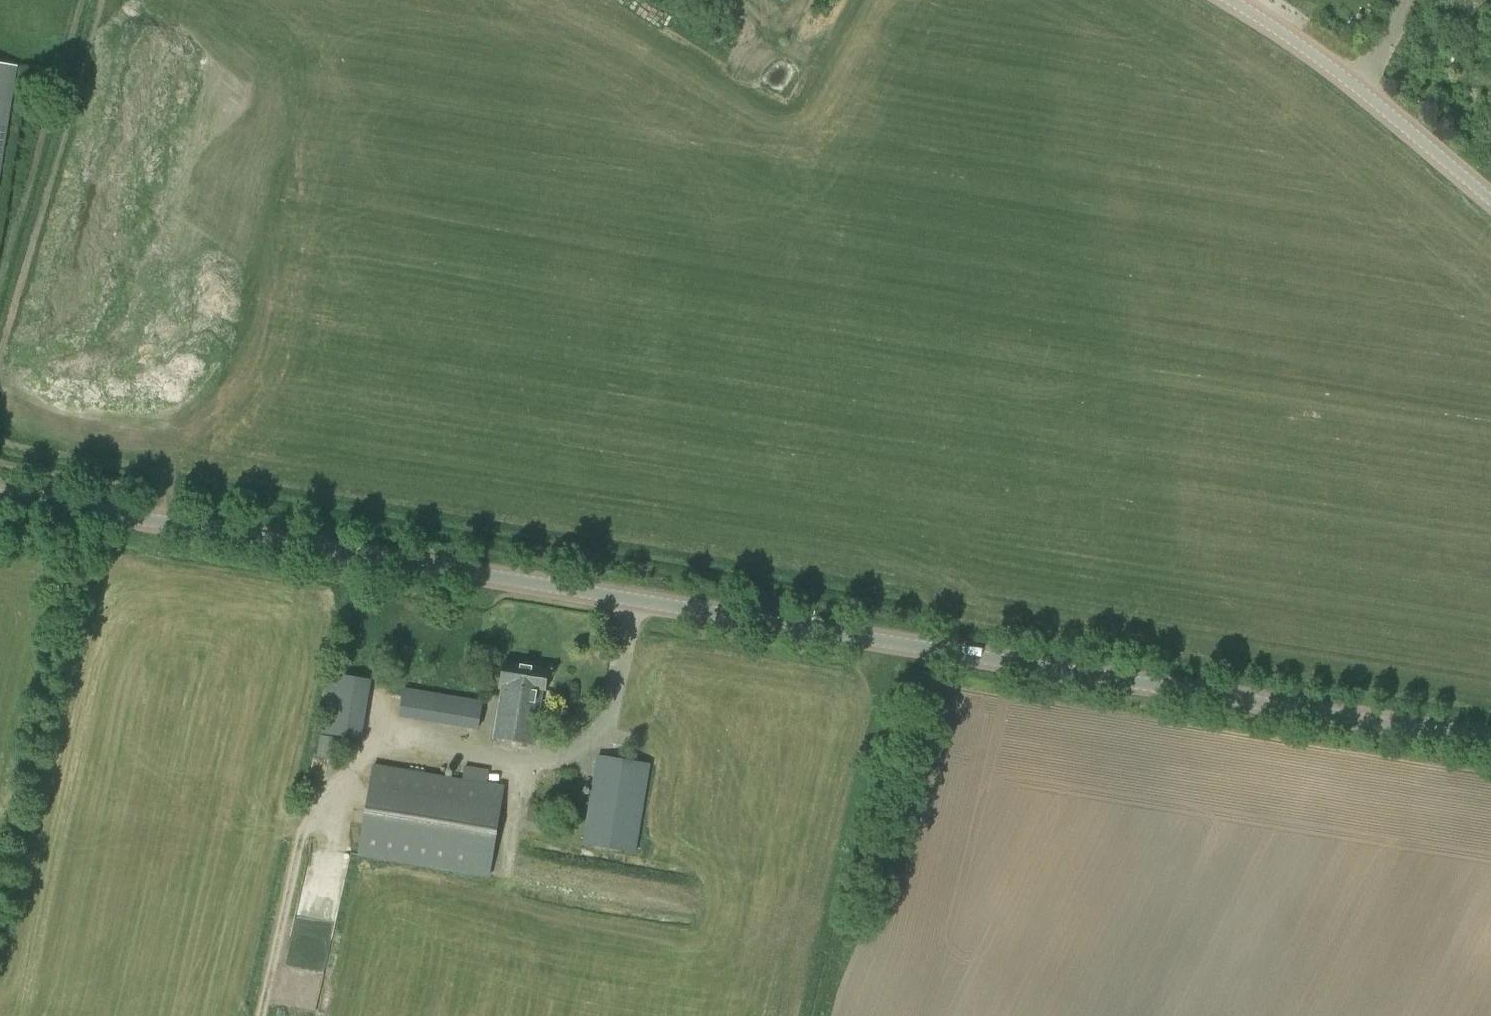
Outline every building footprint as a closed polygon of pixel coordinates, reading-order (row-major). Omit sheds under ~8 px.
[(18,66),(0,63),(0,177),(18,66)] [(545,691),(548,669),(504,662),(500,684),(502,684),(493,739),(533,745),(542,690),(545,691)] [(480,727),(484,698),(402,689),(398,718),(480,727)] [(335,761),(339,738),(320,735),(316,757),(335,761)] [(636,854),(651,764),(596,755),(581,844),(636,854)] [(452,777),(373,764),(358,856),(490,878),(505,786),(487,783),(489,771),(463,767),(462,772),(453,771),(452,777)]
